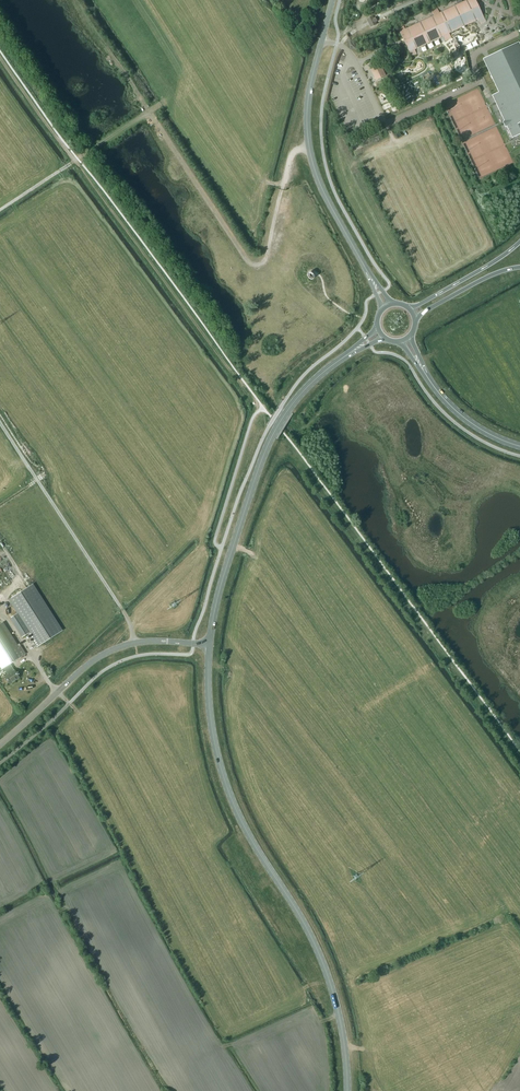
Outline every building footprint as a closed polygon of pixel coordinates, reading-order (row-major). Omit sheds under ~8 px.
[(437,8),(434,9),(448,39),(451,38),(449,33),(478,19),(480,24),(486,21),(476,0),(466,0),(439,13),(437,8)] [(448,39),(434,9),(432,10),(434,15),(405,29),(403,24),(397,27),(411,57),(417,54),(414,49),(444,35),(446,40),(448,39)] [(372,16),(367,19),(368,21),(370,24),(371,27),(376,24),(375,22),(373,18),(372,16)] [(512,137),(519,134),(519,44),(519,42),(483,58),(499,92),(492,95),(512,137)] [(381,65),(371,70),(376,79),(386,75),(381,65)] [(10,599),(39,645),(63,630),(33,584),(10,599)] [(3,622),(0,624),(0,665),(3,669),(4,668),(8,674),(5,676),(10,683),(20,677),(15,670),(11,664),(26,654),(21,645),(19,646),(3,622)]
